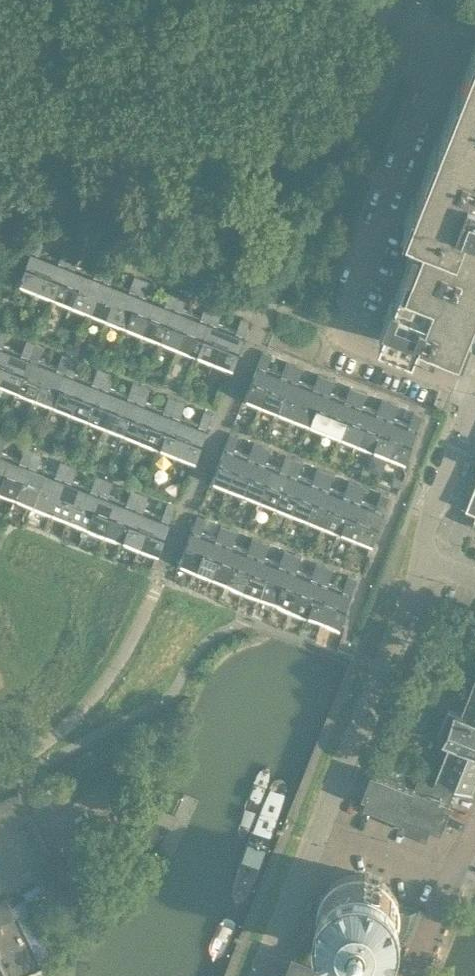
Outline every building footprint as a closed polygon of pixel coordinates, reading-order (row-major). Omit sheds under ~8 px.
[(380,335),(414,349),(417,342),(435,349),(439,339),(456,346),(457,346),(461,347),(464,348),(473,325),(470,324),(474,312),(474,39),(472,47),(474,48),(462,81),(459,79),(450,103),(452,104),(440,136),(437,135),(427,159),(430,160),(417,192),(415,191),(405,214),(408,215),(412,217),(412,218),(424,223),(418,238),(415,237),(406,261),(409,262),(396,294),(393,293),(384,317),(387,318),(380,335)] [(36,235),(15,287),(28,293),(29,290),(34,291),(48,255),(34,249),(35,245),(41,247),(45,239),(36,235)] [(48,255),(34,291),(40,294),(38,297),(51,302),(72,250),(63,246),(60,255),(66,257),(64,261),(48,255)] [(72,250),(51,302),(64,307),(65,304),(70,306),(84,269),(69,263),(71,259),(77,262),(80,253),(72,250)] [(84,269),(70,306),(75,308),(74,311),(87,316),(107,264),(99,260),(95,269),(101,271),(100,275),(84,269)] [(107,264),(87,316),(99,321),(100,318),(105,320),(119,283),(105,277),(106,273),(112,276),(116,267),(107,264)] [(119,283),(105,320),(111,322),(109,325),(123,331),(143,278),(134,275),(131,283),(137,286),(135,289),(119,283)] [(143,278),(123,331),(135,335),(136,332),(141,334),(155,297),(140,291),(142,288),(148,290),(151,281),(143,278)] [(155,297),(141,334),(146,336),(145,339),(158,345),(178,292),(170,289),(166,297),(172,300),(171,303),(155,297)] [(178,292),(158,345),(170,349),(171,346),(176,348),(191,311),(176,305),(177,302),(183,304),(187,296),(178,292)] [(191,311),(176,348),(182,350),(180,353),(193,359),(214,306),(205,303),(202,312),(208,314),(207,318),(191,311)] [(214,306),(193,359),(206,364),(207,360),(212,362),(226,325),(211,320),(213,316),(219,318),(222,310),(214,306)] [(226,325),(212,362),(217,364),(216,368),(229,373),(250,321),(241,317),(237,326),(243,328),(242,332),(226,325)] [(0,376),(0,385),(3,386),(1,389),(14,394),(34,342),(26,339),(23,347),(29,350),(27,353),(11,347),(0,376)] [(11,347),(0,342),(0,376),(11,347)] [(34,342),(14,394),(27,400),(28,396),(33,398),(47,361),(32,355),(34,352),(40,354),(43,346),(34,342)] [(263,351),(242,403),(254,408),(256,404),(259,406),(274,369),(261,364),(262,360),(268,363),(272,354),(263,351)] [(47,361),(33,398),(38,400),(37,404),(49,409),(70,357),(62,353),(58,362),(64,364),(63,368),(47,361)] [(70,357),(49,409),(62,414),(63,411),(68,412),(83,376),(68,370),(69,366),(75,368),(79,360),(70,357)] [(274,369),(259,406),(263,407),(262,411),(274,416),(295,363),(286,360),(283,368),(289,371),(288,375),(274,369)] [(295,363),(274,416),(286,420),(287,417),(291,418),(306,382),(293,376),(294,373),(300,375),(303,367),(295,363)] [(83,376),(68,412),(74,415),(72,418),(85,423),(106,371),(97,367),(94,376),(100,378),(98,382),(83,376)] [(106,371),(85,423),(98,428),(99,425),(104,427),(118,390),(103,384),(105,380),(111,383),(114,374),(106,371)] [(306,382),(291,418),(295,420),(294,423),(306,428),(326,376),(318,373),(315,381),(321,383),(319,387),(306,382)] [(326,376),(306,428),(318,433),(319,430),(323,431),(337,394),(324,389),(326,385),(332,388),(335,380),(326,376)] [(118,390),(104,427),(109,429),(108,432),(120,437),(141,385),(133,382),(129,390),(135,392),(134,396),(118,390)] [(141,385),(120,437),(133,442),(134,439),(139,441),(153,404),(139,398),(140,394),(146,397),(150,388),(141,385)] [(337,394),(323,431),(327,433),(325,436),(338,441),(358,389),(350,385),(347,394),(353,396),(351,400),(337,394)] [(358,389),(338,441),(350,446),(351,442),(355,444),(369,407),(356,402),(358,398),(364,401),(367,392),(358,389)] [(153,404),(139,441),(145,443),(143,446),(156,451),(176,399),(168,396),(165,404),(171,407),(169,410),(153,404)] [(369,407),(355,444),(359,445),(357,449),(370,454),(390,401),(382,398),(378,407),(384,409),(383,413),(369,407)] [(176,399),(156,451),(169,456),(170,453),(175,455),(189,418),(174,412),(176,409),(182,411),(185,403),(176,399)] [(390,401),(370,454),(381,458),(383,455),(386,457),(401,420),(388,415),(389,411),(395,413),(399,405),(390,401)] [(189,418),(175,455),(180,457),(179,460),(192,466),(213,414),(204,410),(200,418),(206,421),(205,425),(189,418)] [(403,462),(422,414),(413,411),(410,419),(416,422),(415,425),(401,420),(386,457),(390,458),(389,461),(407,469),(409,464),(403,462)] [(230,433),(209,485),(221,490),(223,487),(226,488),(241,451),(228,446),(230,442),(236,445),(239,436),(230,433)] [(241,451),(226,488),(230,490),(229,493),(241,498),(262,445),(253,442),(250,451),(256,453),(255,457),(241,451)] [(262,445),(241,498),(253,503),(254,499),(258,501),(272,464),(260,459),(261,455),(267,457),(270,449),(262,445)] [(0,479),(0,493),(1,493),(0,496),(0,497),(12,502),(33,449),(25,446),(21,455),(27,457),(26,461),(10,454),(0,479)] [(33,449),(12,502),(25,507),(26,503),(31,505),(45,468),(31,463),(32,459),(38,461),(42,453),(33,449)] [(10,454),(0,450),(0,479),(10,454)] [(272,464),(258,501),(262,502),(261,506),(273,510),(294,458),(285,455),(282,463),(288,466),(286,469),(272,464)] [(294,458),(273,510),(285,515),(286,512),(290,513),(304,476),(291,471),(293,468),(299,470),(302,462),(294,458)] [(45,468),(31,505),(36,508),(35,511),(48,516),(68,464),(60,460),(57,469),(63,471),(61,475),(45,468)] [(68,464),(48,516),(60,521),(62,518),(66,520),(81,482),(66,477),(68,473),(74,476),(77,467),(68,464)] [(304,476),(290,513),(294,515),(293,518),(304,523),(325,471),(317,468),(314,476),(320,478),(318,482),(304,476)] [(325,471),(304,523),(317,528),(318,525),(322,526),(337,489),(323,484),(325,480),(331,483),(334,474),(325,471)] [(81,482),(66,520),(72,522),(71,525),(84,530),(104,478),(96,475),(92,483),(98,485),(97,489),(81,482)] [(104,478),(84,530),(96,535),(97,532),(102,534),(116,496),(102,491),(103,487),(109,490),(113,481),(104,478)] [(337,489),(322,526),(326,528),(324,531),(336,536),(357,483),(349,480),(345,489),(351,491),(350,495),(337,489)] [(357,483),(336,536),(349,541),(350,537),(353,539),(369,502),(355,497),(357,493),(363,495),(366,487),(357,483)] [(466,506),(474,510),(474,483),(466,506)] [(116,496),(102,534),(107,536),(106,539),(119,544),(139,492),(131,489),(128,497),(134,500),(132,503),(116,496)] [(139,492),(119,544),(131,549),(133,546),(137,548),(152,511),(137,505),(139,501),(145,504),(148,495),(139,492)] [(371,541),(389,496),(381,493),(377,501),(383,504),(382,507),(369,502),(353,539),(357,541),(356,544),(368,549),(367,552),(374,555),(379,544),(371,541)] [(152,511),(137,548),(143,550),(142,553),(155,558),(175,506),(167,503),(163,511),(169,514),(168,517),(152,511)] [(197,515),(176,567),(189,572),(190,569),(193,570),(208,533),(195,528),(197,525),(203,527),(206,519),(197,515)] [(208,533),(193,570),(198,572),(196,575),(208,580),(228,528),(221,524),(217,533),(223,535),(222,539),(208,533)] [(228,528),(208,580),(220,585),(222,582),(225,583),(239,546),(227,541),(228,537),(234,540),(238,531),(228,528)] [(239,546),(225,583),(229,585),(228,588),(240,593),(261,540),(252,537),(249,546),(255,548),(254,552),(239,546)] [(261,540),(240,593),(252,598),(253,594),(257,596),(271,559),(259,554),(260,550),(266,552),(269,544),(261,540)] [(271,559),(257,596),(261,597),(260,601),(272,605),(292,553),(284,550),(281,558),(287,561),(285,564),(271,559)] [(292,553),(272,605),(284,610),(285,607),(289,608),(303,571),(290,566),(292,563),(298,565),(301,557),(292,553)] [(303,571),(289,608),(293,610),(292,613),(303,618),(324,566),(316,562),(313,571),(319,573),(317,577),(303,571)] [(324,566),(303,618),(316,623),(317,620),(321,621),(335,584),(322,579),(324,575),(330,578),(333,569),(324,566)] [(335,584),(321,621),(325,623),(323,626),(336,631),(357,579),(348,575),(344,584),(350,586),(349,590),(335,584)] [(439,774),(472,788),(474,781),(474,683),(463,713),(449,707),(438,733),(453,739),(439,774)] [(368,794),(366,800),(401,815),(402,813),(404,814),(399,824),(425,834),(429,824),(440,828),(450,802),(449,802),(455,788),(435,781),(433,786),(418,779),(414,788),(412,787),(413,786),(372,770),(363,792),(368,794)] [(19,792),(0,801),(0,895),(7,892),(56,868),(19,792)] [(416,920),(417,909),(417,907),(399,907),(396,898),(393,893),(391,891),(389,888),(388,887),(382,882),(382,881),(365,874),(365,875),(359,874),(355,874),(348,876),(346,876),(343,877),(338,879),(335,882),(332,884),(329,887),(327,889),(324,892),(323,894),(321,898),(320,901),(318,904),(318,908),(317,910),(317,916),(317,920),(319,928),(322,935),(326,941),(331,946),(337,950),(343,954),(350,956),(357,957),(365,957),(372,956),(372,955),(375,954),(378,952),(381,951),(384,948),(391,955),(405,941),(411,932),(414,926),(416,920)] [(0,895),(0,971),(7,967),(11,975),(20,975),(43,964),(7,892),(0,895)] [(322,935),(319,928),(307,957),(307,958),(352,975),(364,975),(372,956),(365,957),(357,957),(350,956),(343,954),(337,950),(331,946),(326,941),(322,935)] [(307,957),(294,952),(284,975),(352,975),(307,958),(307,957)]
